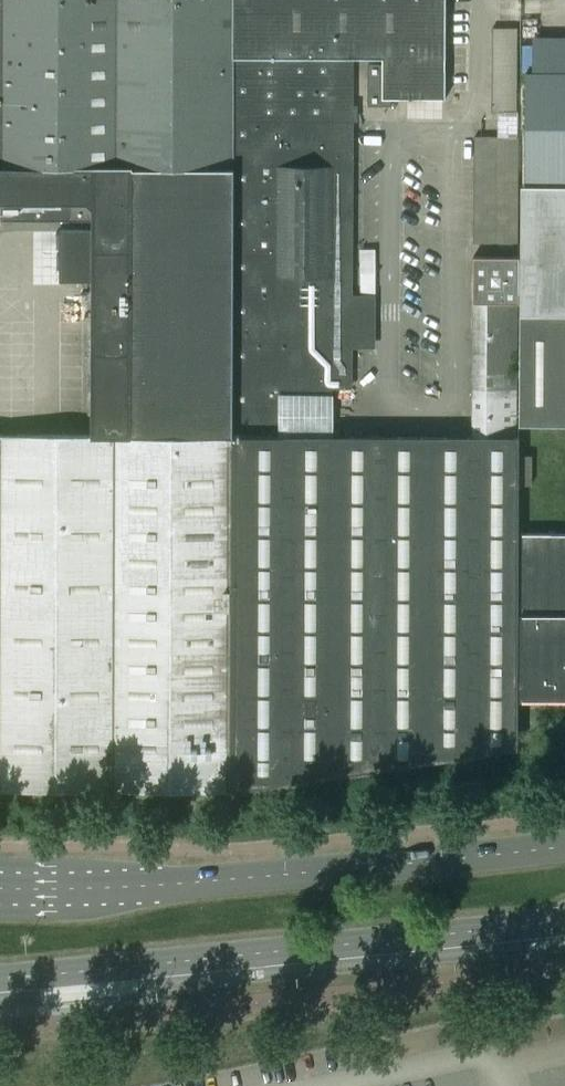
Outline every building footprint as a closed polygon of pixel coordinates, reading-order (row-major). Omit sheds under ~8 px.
[(1,202),(1,220),(93,220),(93,230),(60,230),(60,281),(93,282),(92,434),(0,433),(0,790),(114,790),(231,791),(231,790),(286,783),(372,770),(413,764),(509,750),(518,749),(518,748),(518,595),(518,485),(519,455),(519,437),(474,436),(376,436),(283,436),(282,388),(309,388),(309,404),(331,404),(331,388),(349,388),(349,344),(358,344),(358,320),(350,320),(351,58),(383,59),(383,63),(368,63),(368,105),(392,105),(392,98),(446,98),(446,0),(0,0),(0,202),(1,202)] [(493,28),(491,112),(517,113),(518,28),(493,28)] [(518,243),(519,136),(474,136),(474,243),(518,243)] [(520,315),(564,315),(564,185),(521,185),(520,315)] [(474,314),(474,436),(519,437),(519,314),(519,268),(519,256),(473,256),(473,267),(473,302),(474,302),(474,314)] [(519,425),(564,425),(564,315),(520,315),(519,425)] [(521,533),(521,612),(521,699),(564,699),(564,533),(521,533)]
